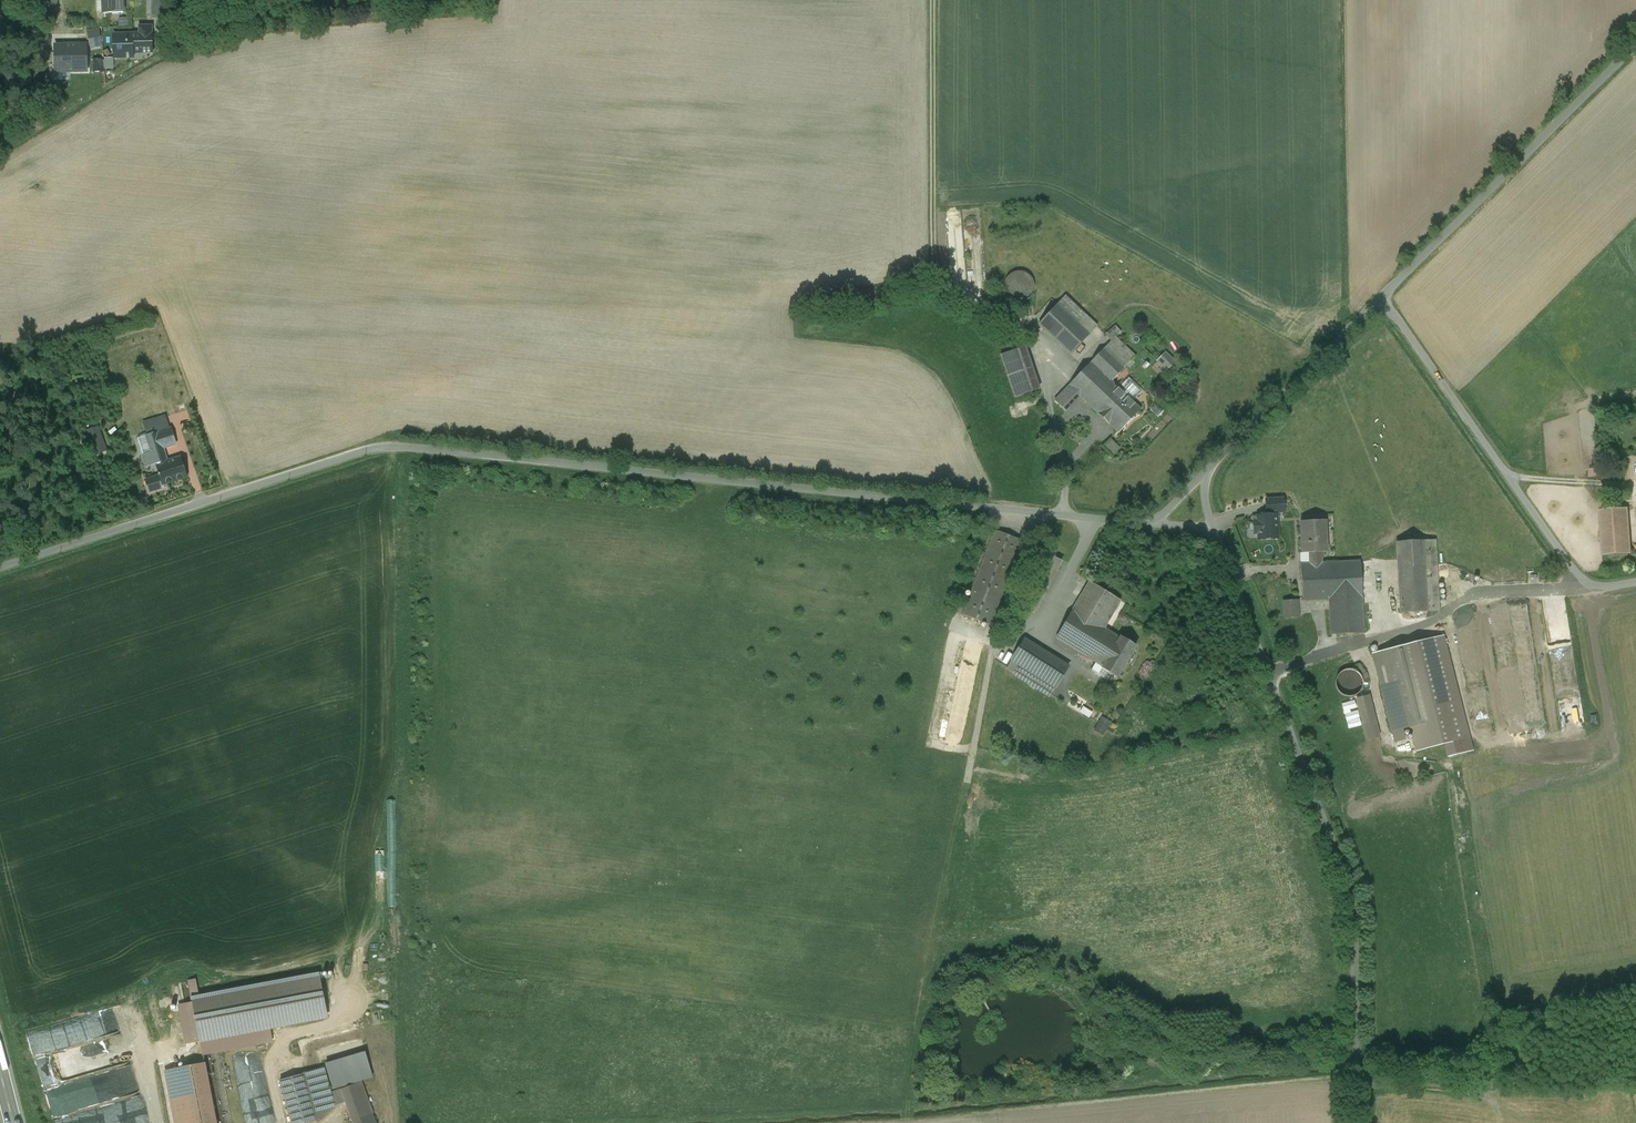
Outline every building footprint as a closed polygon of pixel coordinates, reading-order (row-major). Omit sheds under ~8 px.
[(104,14),(124,13),(123,0),(103,0),(104,14)] [(153,17),(168,16),(167,0),(153,0),(153,17)] [(114,36),(114,58),(134,58),(134,53),(152,52),(151,27),(140,27),(141,35),(114,36)] [(99,29),(88,31),(91,47),(102,45),(99,29)] [(91,68),(78,71),(82,88),(104,83),(100,72),(98,73),(96,64),(90,65),(91,68)] [(1034,292),(1035,286),(1034,280),(1030,276),(1025,272),(1019,271),(1014,273),(1009,276),(1005,281),(1004,287),(1006,293),(1009,297),(1014,301),(1020,302),(1026,300),(1031,297),(1034,292)] [(1085,314),(1065,296),(1058,304),(1077,322),(1085,314)] [(1077,322),(1058,304),(1039,323),(1072,354),(1090,334),(1077,322)] [(1098,326),(1085,314),(1077,322),(1090,334),(1098,326)] [(1115,326),(1106,334),(1106,333),(1106,334),(1112,341),(1116,337),(1121,332),(1115,326)] [(1136,356),(1116,337),(1112,341),(1105,348),(1125,368),(1136,356)] [(1026,346),(1001,355),(1015,397),(1041,388),(1026,346)] [(1125,368),(1105,348),(1091,362),(1112,381),(1125,368)] [(1166,352),(1158,360),(1168,370),(1176,361),(1166,352)] [(1112,381),(1091,362),(1070,385),(1080,395),(1099,413),(1110,423),(1119,432),(1141,409),(1133,401),(1122,390),(1121,390),(1119,388),(1112,381)] [(1129,378),(1119,388),(1121,390),(1122,390),(1132,380),(1129,377),(1128,377),(1129,378)] [(1142,389),(1132,380),(1122,390),(1133,401),(1142,392),(1142,389)] [(1070,385),(1055,400),(1055,401),(1056,401),(1066,410),(1080,395),(1070,385)] [(167,423),(155,427),(156,433),(159,432),(169,429),(167,423)] [(169,429),(159,432),(164,449),(177,445),(171,428),(169,429)] [(156,433),(148,436),(153,452),(163,449),(164,449),(159,432),(156,433)] [(153,452),(148,436),(140,438),(149,465),(157,462),(153,452)] [(1111,438),(1103,446),(1113,455),(1120,447),(1111,438)] [(168,462),(163,449),(153,452),(157,462),(161,474),(164,485),(164,484),(187,477),(181,458),(180,458),(181,458),(168,462)] [(160,476),(152,479),(147,481),(150,492),(155,490),(162,488),(164,485),(161,474),(159,475),(160,476)] [(1266,516),(1276,515),(1276,513),(1284,512),(1284,498),(1266,500),(1266,516)] [(1627,508),(1600,510),(1603,555),(1631,553),(1627,508)] [(1266,516),(1258,516),(1258,522),(1254,522),(1255,533),(1259,533),(1259,539),(1277,538),(1276,515),(1266,516)] [(1325,521),(1301,522),(1303,553),(1310,553),(1321,552),(1326,552),(1325,521)] [(1022,541),(993,532),(964,616),(992,626),(1022,541)] [(1435,540),(1424,541),(1425,568),(1436,567),(1435,540)] [(1424,541),(1397,542),(1398,560),(1401,613),(1428,612),(1426,585),(1425,568),(1424,541)] [(1321,552),(1310,553),(1310,564),(1321,563),(1321,552)] [(1336,563),(1329,563),(1331,600),(1362,598),(1360,561),(1336,563)] [(1310,564),(1301,564),(1303,601),(1329,600),(1331,600),(1329,563),(1321,563),(1310,564)] [(1121,600),(1089,582),(1056,638),(1104,666),(1104,665),(1120,638),(1105,628),(1116,609),(1121,600)] [(1437,584),(1426,585),(1428,612),(1439,611),(1437,584)] [(1331,600),(1329,600),(1331,635),(1364,633),(1362,598),(1331,600)] [(1299,600),(1284,601),(1285,618),(1299,617),(1299,600)] [(1120,638),(1104,665),(1104,666),(1103,667),(1119,676),(1137,645),(1121,636),(1120,638)] [(1468,737),(1443,637),(1412,644),(1432,721),(1411,726),(1417,750),(1468,737)] [(1069,666),(1025,639),(1013,658),(1057,685),(1069,666)] [(1412,644),(1374,654),(1393,731),(1411,726),(1432,721),(1412,644)] [(1362,688),(1363,683),(1362,678),(1359,673),(1354,670),(1349,669),(1344,671),(1339,674),(1336,678),(1335,683),(1336,689),(1340,693),(1344,696),(1349,697),(1355,696),(1359,693),(1362,688)] [(1368,697),(1357,699),(1367,739),(1378,736),(1368,697)] [(1085,706),(1081,712),(1090,717),(1094,711),(1085,706)] [(1104,716),(1095,729),(1104,735),(1113,722),(1104,716)] [(201,1044),(328,1018),(318,973),(200,996),(197,981),(188,982),(201,1044)] [(342,1089),(361,1082),(373,1078),(365,1052),(326,1065),(335,1091),(342,1089)] [(166,1071),(176,1122),(217,1122),(205,1064),(166,1071)] [(323,1068),(303,1074),(316,1121),(334,1105),(330,1093),(323,1068)] [(249,1076),(247,1069),(238,1071),(243,1091),(249,1089),(249,1091),(260,1089),(257,1074),(249,1076)] [(280,1080),(292,1122),(309,1122),(316,1121),(303,1074),(280,1080)] [(361,1082),(342,1089),(346,1101),(351,1115),(371,1108),(361,1082)] [(335,1091),(330,1093),(334,1105),(346,1101),(342,1089),(335,1091)] [(371,1108),(351,1115),(354,1122),(376,1122),(371,1108)]
